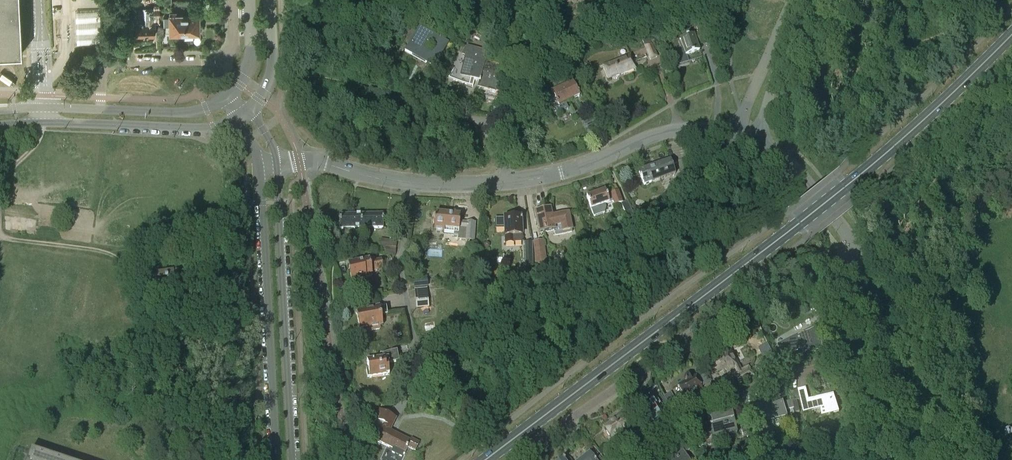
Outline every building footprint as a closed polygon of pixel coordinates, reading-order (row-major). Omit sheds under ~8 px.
[(21,53),(19,0),(0,0),(0,54),(21,53)] [(192,14),(184,14),(184,35),(193,35),(193,33),(199,32),(199,27),(202,27),(201,20),(198,20),(198,12),(192,12),(192,14)] [(176,35),(184,35),(184,14),(176,14),(176,13),(170,13),(170,17),(164,17),(164,26),(170,26),(170,33),(176,33),(176,35)] [(145,22),(136,22),(136,35),(146,34),(146,36),(154,36),(154,17),(145,17),(145,22)] [(698,34),(693,35),(680,39),(680,42),(678,42),(680,49),(676,50),(679,59),(680,60),(682,61),(684,61),(686,60),(685,57),(699,52),(696,43),(700,41),(701,44),(708,42),(704,29),(702,23),(696,25),(697,31),(698,34)] [(419,26),(409,45),(404,52),(433,69),(448,42),(419,26)] [(302,42),(317,42),(317,32),(302,32),(302,42)] [(666,33),(660,35),(664,46),(670,44),(666,33)] [(642,40),(645,46),(650,59),(657,57),(649,37),(642,40)] [(486,74),(488,64),(484,63),(487,52),(467,46),(462,54),(465,56),(460,75),(479,80),(480,77),(483,78),(484,73),(486,74)] [(630,56),(603,67),(608,80),(635,69),(630,56)] [(507,69),(488,64),(486,74),(484,73),(483,78),(480,77),(479,80),(477,88),(487,90),(487,87),(496,90),(496,92),(501,94),(507,69)] [(551,94),(557,105),(553,107),(556,115),(568,110),(565,103),(578,96),(572,83),(551,94)] [(598,134),(592,122),(586,125),(592,137),(598,134)] [(685,160),(678,162),(684,189),(691,188),(685,160)] [(670,161),(646,169),(649,179),(649,180),(650,180),(651,184),(675,175),(670,161)] [(627,201),(622,203),(618,191),(606,195),(605,191),(586,197),(593,217),(604,213),(606,208),(604,205),(613,202),(614,206),(620,204),(631,228),(638,225),(627,201)] [(550,208),(535,211),(540,233),(553,230),(555,236),(572,232),(568,214),(552,217),(550,208)] [(504,219),(495,220),(495,229),(505,228),(505,243),(521,242),(521,241),(523,238),(521,235),(520,221),(521,221),(521,219),(520,219),(520,213),(511,214),(511,218),(504,219)] [(466,222),(466,223),(459,223),(460,216),(435,214),(433,231),(444,232),(444,229),(458,230),(457,240),(473,241),(475,223),(466,222)] [(339,229),(361,229),(360,215),(339,216),(339,229)] [(360,215),(361,229),(383,229),(382,215),(360,215)] [(380,247),(385,247),(395,248),(396,242),(381,240),(380,247)] [(532,242),(533,244),(536,264),(547,263),(544,240),(532,242)] [(385,247),(384,254),(395,255),(395,248),(385,247)] [(358,264),(348,266),(351,282),(365,280),(364,276),(372,275),(371,272),(382,270),(380,262),(375,263),(374,261),(364,263),(364,260),(358,261),(358,264)] [(173,273),(155,275),(156,287),(175,285),(175,287),(175,285),(180,284),(180,281),(180,275),(179,275),(179,273),(174,273),(173,271),(173,273)] [(539,275),(532,278),(535,288),(542,286),(539,275)] [(427,289),(414,290),(416,309),(428,307),(427,289)] [(362,312),(356,313),(358,322),(357,324),(357,327),(359,328),(359,330),(369,328),(370,331),(380,329),(379,327),(382,326),(381,317),(387,316),(386,308),(379,309),(379,307),(362,309),(362,312)] [(822,350),(819,334),(817,325),(803,333),(778,345),(781,352),(786,349),(789,354),(784,357),(784,358),(809,352),(822,350)] [(775,356),(767,343),(758,349),(765,361),(775,356)] [(713,364),(709,366),(712,372),(715,370),(716,372),(724,369),(726,372),(733,369),(736,374),(734,375),(738,383),(751,377),(747,369),(740,372),(733,356),(729,357),(726,351),(718,355),(719,359),(712,362),(713,364)] [(366,362),(368,369),(366,369),(367,377),(369,377),(369,378),(389,375),(387,364),(398,362),(397,352),(382,354),(383,359),(366,362)] [(686,381),(678,386),(685,398),(700,389),(699,387),(702,386),(699,380),(696,381),(693,377),(692,377),(691,375),(689,374),(685,376),(684,379),(686,381)] [(805,388),(798,389),(803,413),(820,409),(822,418),(839,414),(834,395),(809,401),(805,388)] [(920,392),(922,401),(930,399),(928,390),(920,392)] [(665,415),(654,396),(641,404),(642,405),(641,406),(652,423),(665,415)] [(755,401),(754,402),(762,428),(769,425),(768,422),(787,416),(783,401),(783,402),(767,406),(765,398),(759,400),(760,402),(755,404),(755,401)] [(786,410),(793,408),(791,400),(783,402),(786,410)] [(676,404),(670,408),(675,417),(681,414),(676,404)] [(380,427),(373,440),(393,450),(392,452),(402,457),(403,454),(404,455),(408,447),(415,451),(419,443),(411,439),(410,441),(390,431),(396,419),(379,411),(375,420),(384,425),(383,428),(380,427)] [(1007,411),(1000,413),(1002,420),(1009,418),(1007,411)] [(731,412),(719,415),(724,438),(737,435),(731,412)] [(724,438),(719,415),(707,418),(710,432),(692,436),(698,448),(713,444),(712,440),(724,438)] [(621,417),(604,429),(611,439),(628,427),(621,417)] [(635,423),(631,425),(634,430),(631,431),(639,444),(646,441),(635,423)] [(644,424),(638,427),(645,439),(650,435),(644,424)] [(809,440),(808,434),(807,432),(801,433),(802,442),(809,440)] [(684,454),(690,450),(683,439),(671,447),(677,455),(669,459),(688,459),(684,454)] [(806,457),(813,456),(809,441),(803,443),(806,457)] [(806,457),(803,443),(796,444),(800,459),(806,457)] [(611,448),(603,454),(606,458),(607,459),(614,459),(618,458),(611,448)] [(30,451),(27,459),(57,459),(30,451)]
